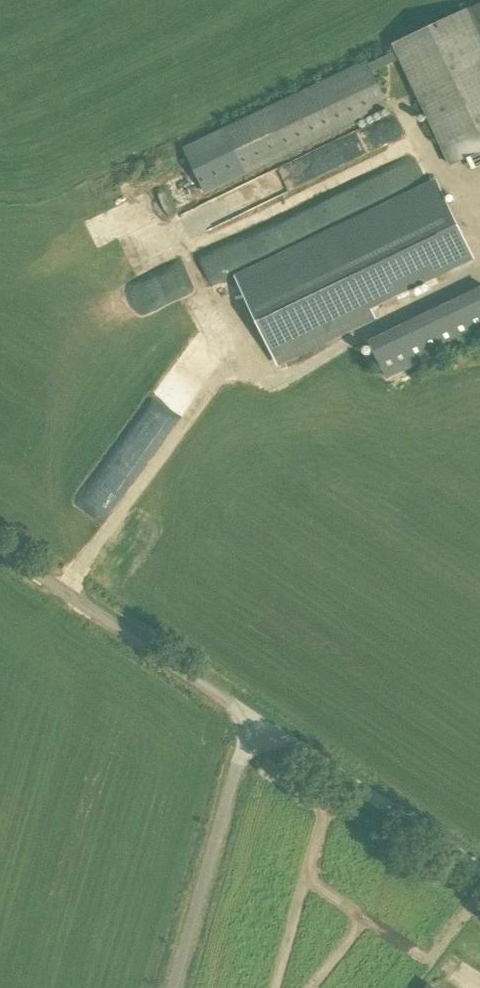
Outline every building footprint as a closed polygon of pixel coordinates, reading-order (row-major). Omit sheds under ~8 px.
[(183,146),(205,193),(247,173),(390,105),(373,71),(400,59),(410,80),(409,80),(450,165),(479,151),(479,1),(393,42),(397,50),(369,63),(367,59),(225,126),(183,146)] [(383,301),(473,258),(436,180),(332,231),(238,277),(277,361),(372,317),(364,299),(379,292),(383,301)] [(392,373),(479,337),(479,300),(379,342),(392,373)]
